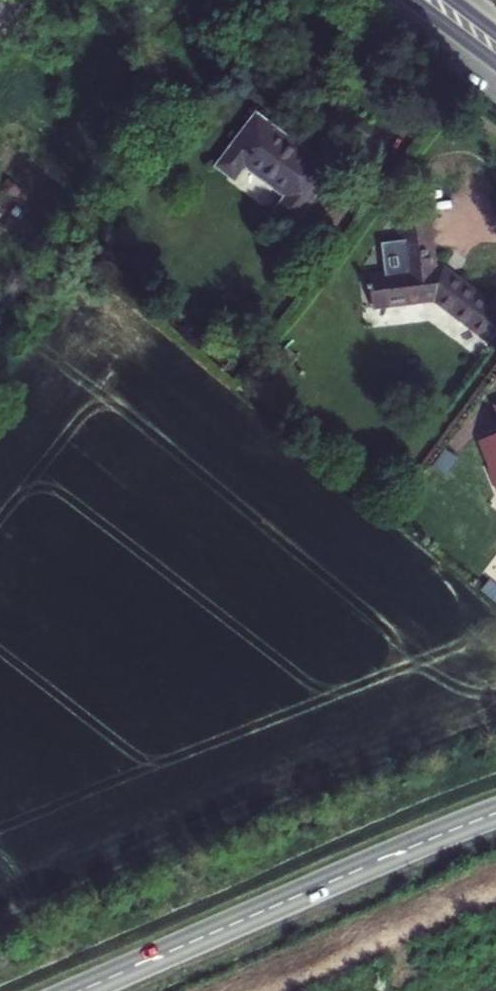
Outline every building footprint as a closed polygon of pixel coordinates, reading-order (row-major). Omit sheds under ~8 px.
[(329,178),(254,121),(237,142),(313,200),(329,178)] [(313,200),(237,142),(214,174),(232,187),(243,171),(284,201),(273,218),(290,230),(313,200)] [(0,208),(0,229),(2,230),(12,216),(0,208)] [(495,338),(495,337),(495,295),(489,303),(443,267),(430,267),(428,216),(394,217),(396,262),(495,338)] [(396,262),(396,271),(365,275),(369,312),(433,307),(488,348),(495,338),(396,262)]
